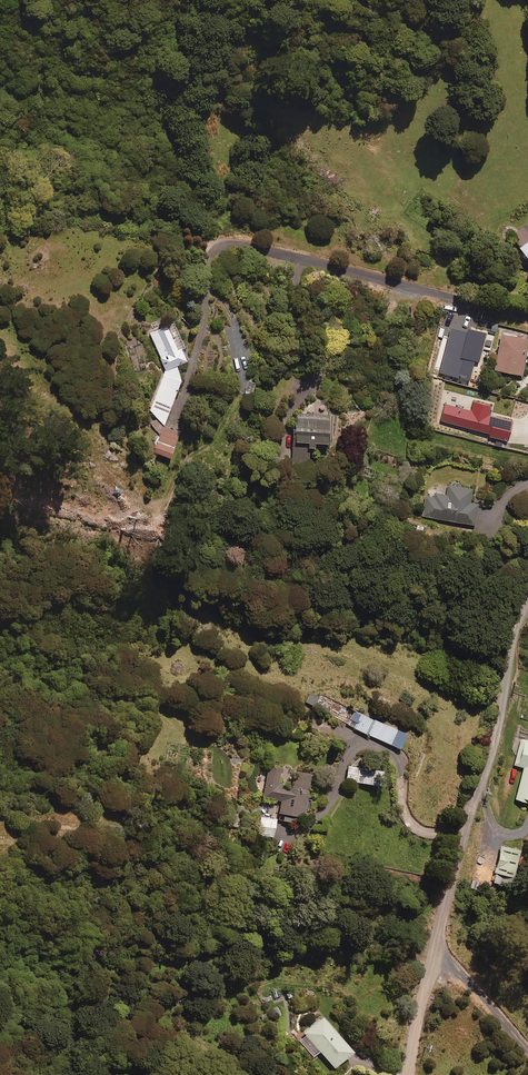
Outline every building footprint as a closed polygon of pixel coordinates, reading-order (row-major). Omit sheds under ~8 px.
[(486,334),(447,324),(434,376),(472,386),(486,334)] [(177,367),(187,362),(182,349),(178,351),(168,326),(150,333),(165,371),(150,410),(165,425),(182,380),(177,367)] [(502,335),(495,371),(523,377),(527,353),(527,340),(502,335)] [(514,415),(447,398),(442,418),(465,424),(464,430),(470,431),(476,437),(491,441),(493,432),(509,436),(514,415)] [(330,413),(297,414),(297,446),(294,446),(294,463),(309,463),(309,449),(331,449),(330,413)] [(180,432),(163,426),(154,453),(172,459),(180,432)] [(376,468),(368,466),(366,477),(374,479),(376,468)] [(473,490),(448,485),(446,496),(435,494),(434,498),(426,497),(422,516),(475,526),(479,506),(470,504),(473,490)] [(319,697),(309,692),(304,703),(314,707),(319,697)] [(370,736),(376,721),(355,712),(349,727),(370,736)] [(376,721),(370,736),(393,746),(400,731),(376,721)] [(521,739),(515,765),(524,768),(516,799),(527,802),(527,741),(521,739)] [(281,768),(270,766),(264,796),(282,799),(280,812),(304,817),(311,774),(298,771),(295,789),(278,786),(281,768)] [(383,773),(348,767),(345,782),(380,788),(383,773)] [(276,821),(260,818),(257,836),(273,838),(276,821)] [(518,848),(500,844),(492,881),(509,885),(518,848)] [(351,1049),(320,1014),(302,1031),(305,1034),(299,1040),(313,1055),(319,1050),(333,1066),(351,1049)]
